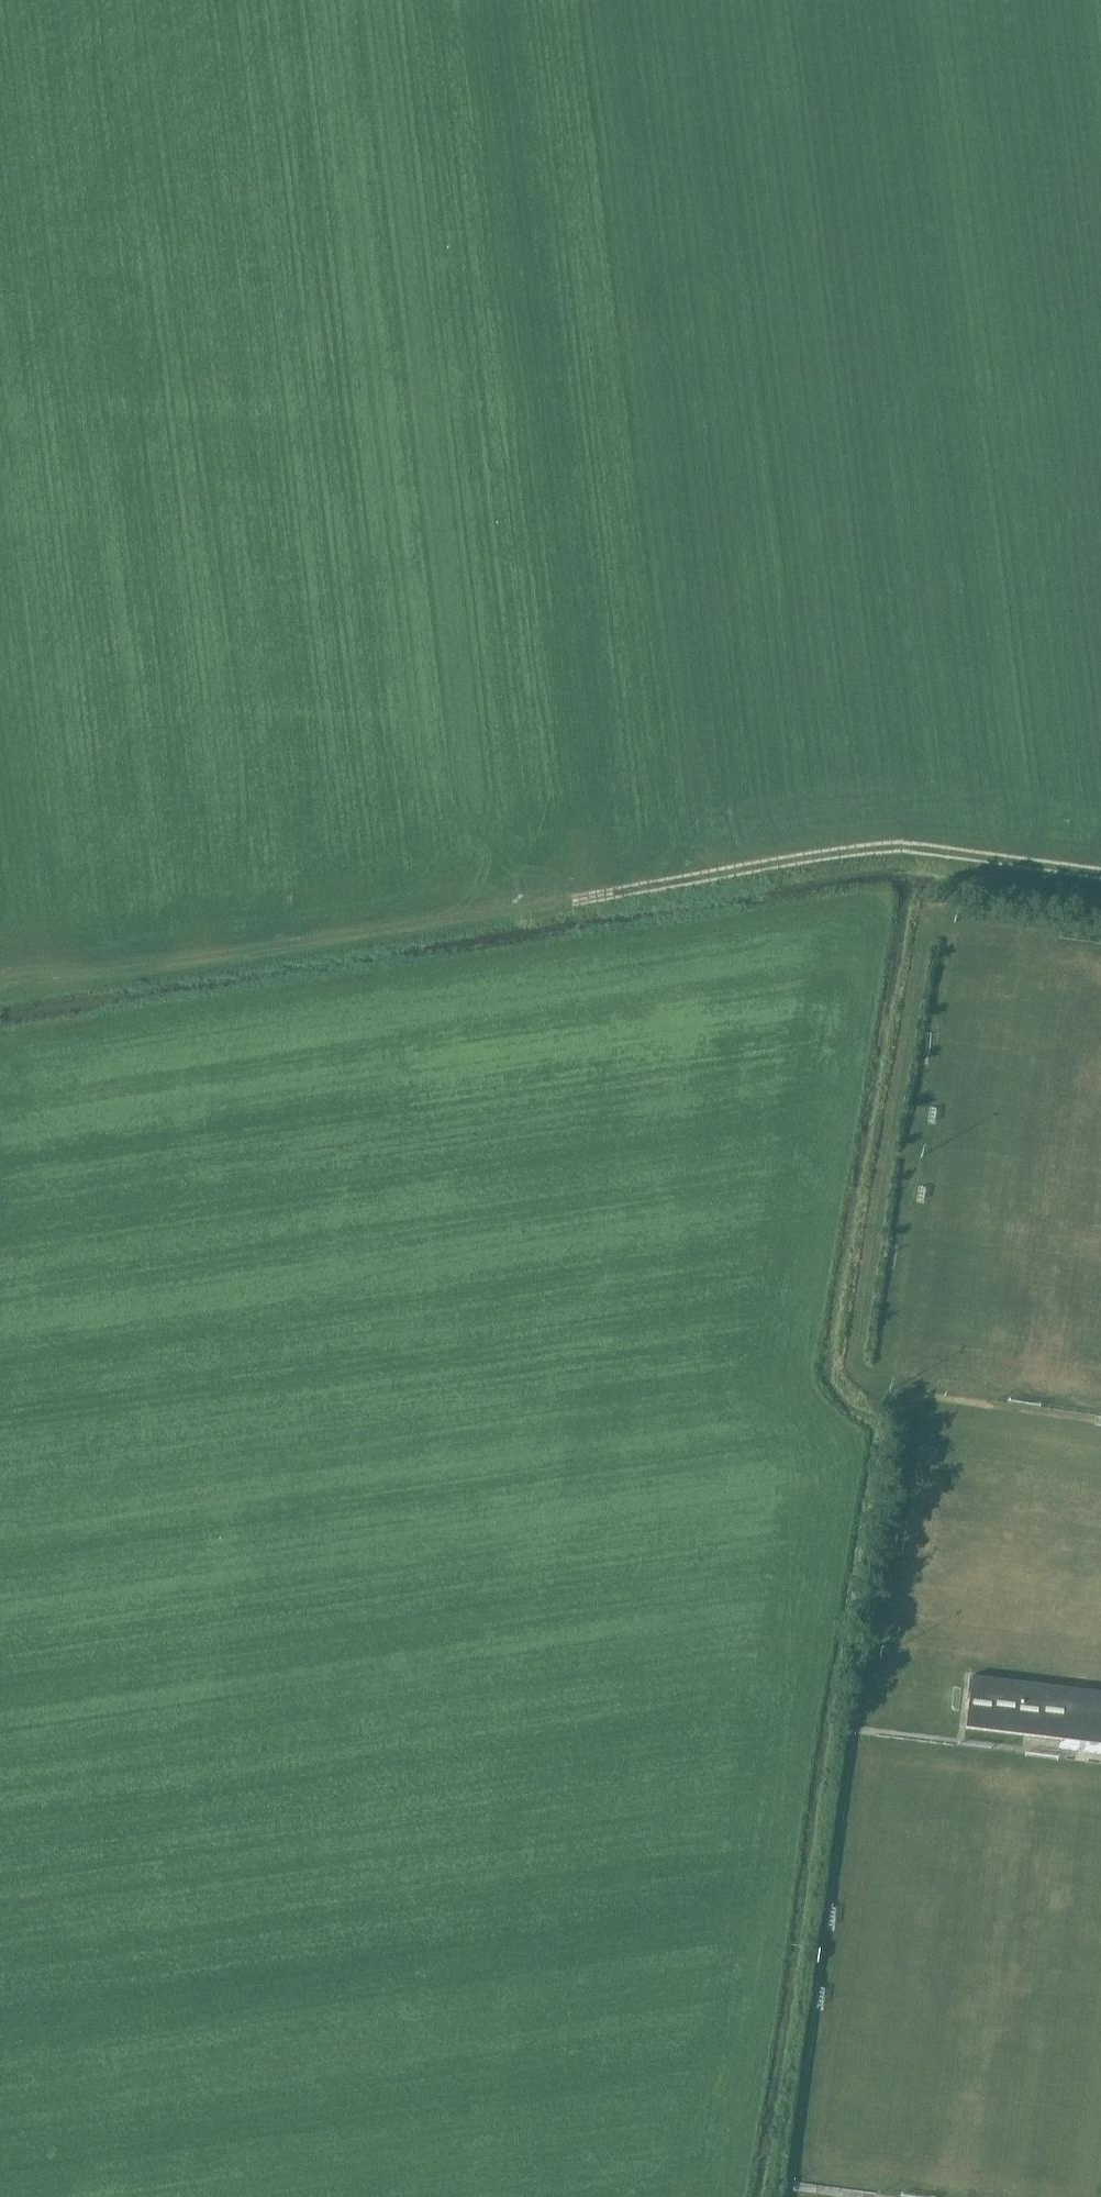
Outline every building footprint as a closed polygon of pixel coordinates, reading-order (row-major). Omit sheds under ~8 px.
[(1082,1727),(1078,1722),(1084,1717),(1087,1720),(1088,1721),(1093,1715),(1095,1711),(1096,1709),(1097,1707),(1098,1704),(1098,1701),(1098,1699),(1098,1697),(1097,1696),(1096,1694),(1095,1693),(1094,1692),(1093,1692),(1091,1691),(973,1677),(966,1728),(1062,1740),(1064,1740),(1066,1739),(1069,1738),(1074,1734),(1082,1727)]
